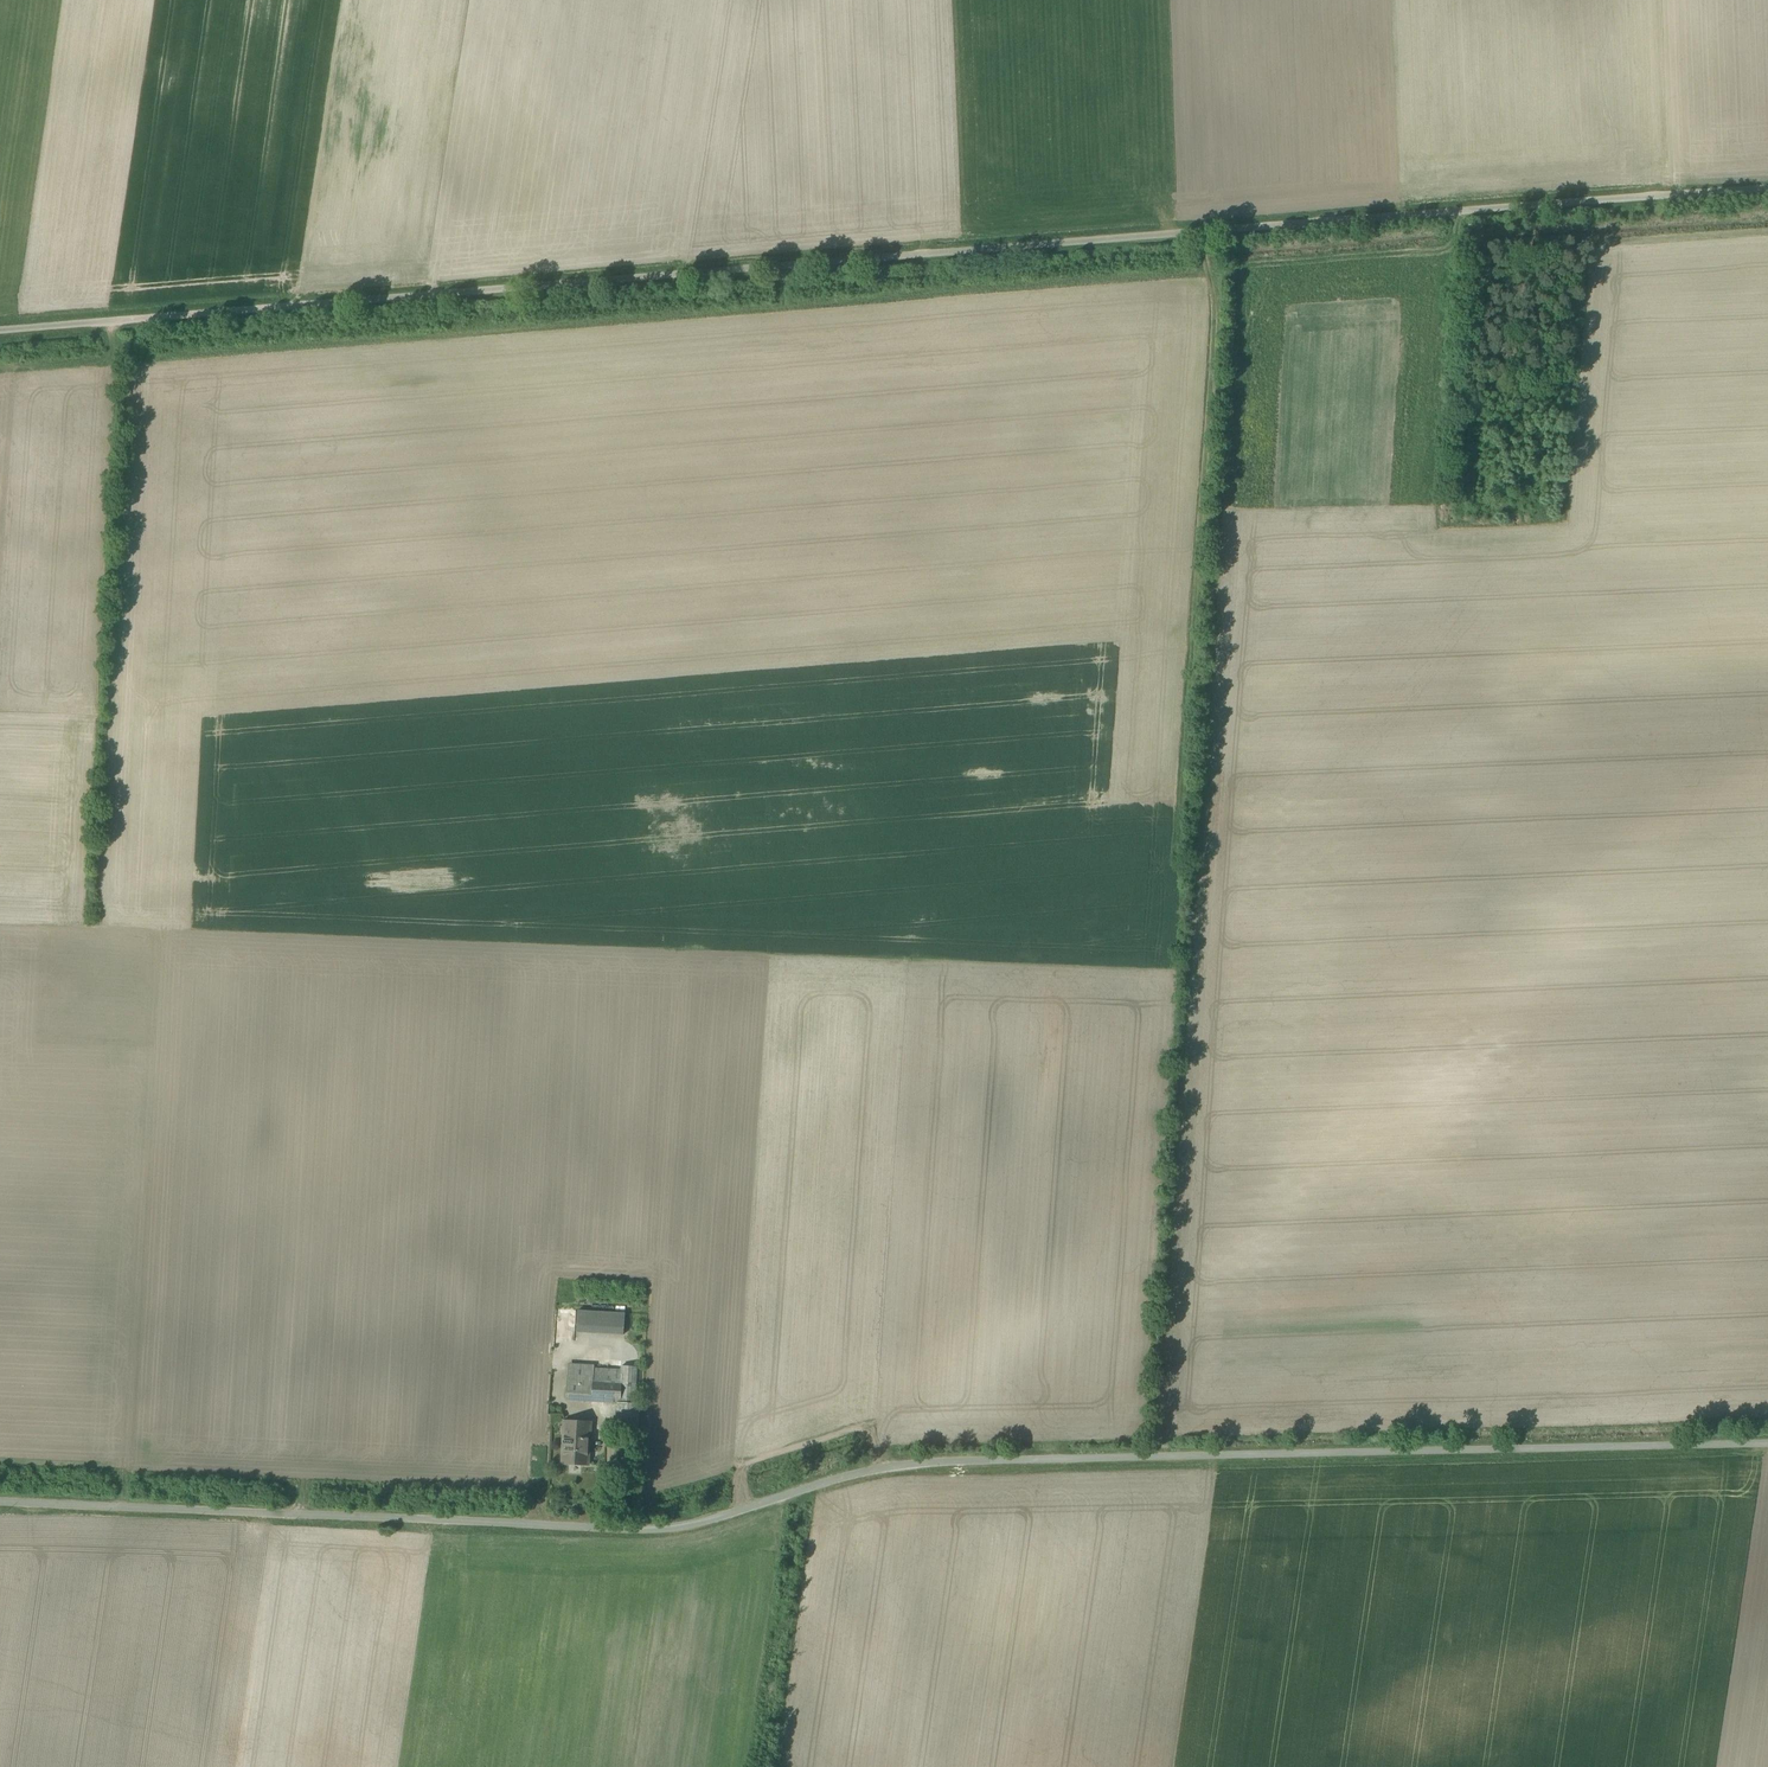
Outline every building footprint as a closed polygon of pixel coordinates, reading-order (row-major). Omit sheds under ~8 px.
[(637,1366),(622,1365),(622,1370),(568,1367),(566,1399),(619,1402),(635,1403),(637,1366)] [(592,1422),(565,1421),(562,1463),(589,1464),(592,1422)] [(628,1436),(620,1436),(620,1447),(628,1448),(628,1436)]
